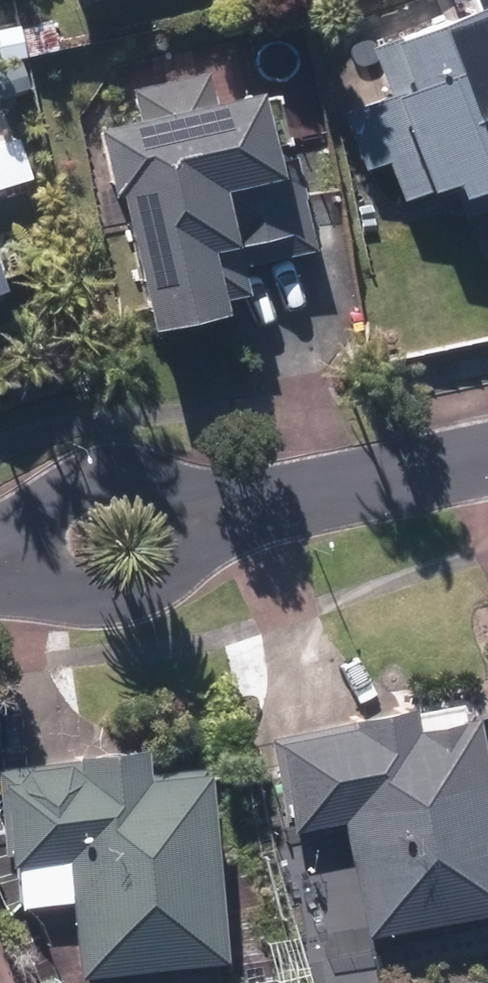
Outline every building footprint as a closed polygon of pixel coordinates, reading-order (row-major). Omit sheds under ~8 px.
[(483,57),(468,15),(368,53),(385,98),(340,115),(361,172),(384,162),(400,205),(436,192),(442,205),(454,201),(459,219),(477,212),(485,233),(487,232),(487,55),(483,57)] [(19,30),(26,58),(53,52),(47,23),(19,30)] [(16,58),(10,31),(0,33),(0,61),(16,58)] [(17,93),(10,65),(0,67),(0,97),(17,93)] [(214,319),(211,304),(231,300),(225,271),(308,255),(288,163),(268,167),(253,97),(208,107),(203,79),(123,95),(129,125),(88,133),(102,200),(110,198),(139,334),(214,319)] [(360,941),(487,917),(487,871),(460,724),(404,733),(401,714),(266,740),(284,835),(337,824),(360,941)] [(73,982),(216,967),(194,771),(137,777),(135,752),(66,760),(67,764),(0,772),(0,858),(1,870),(60,863),(73,982)]
